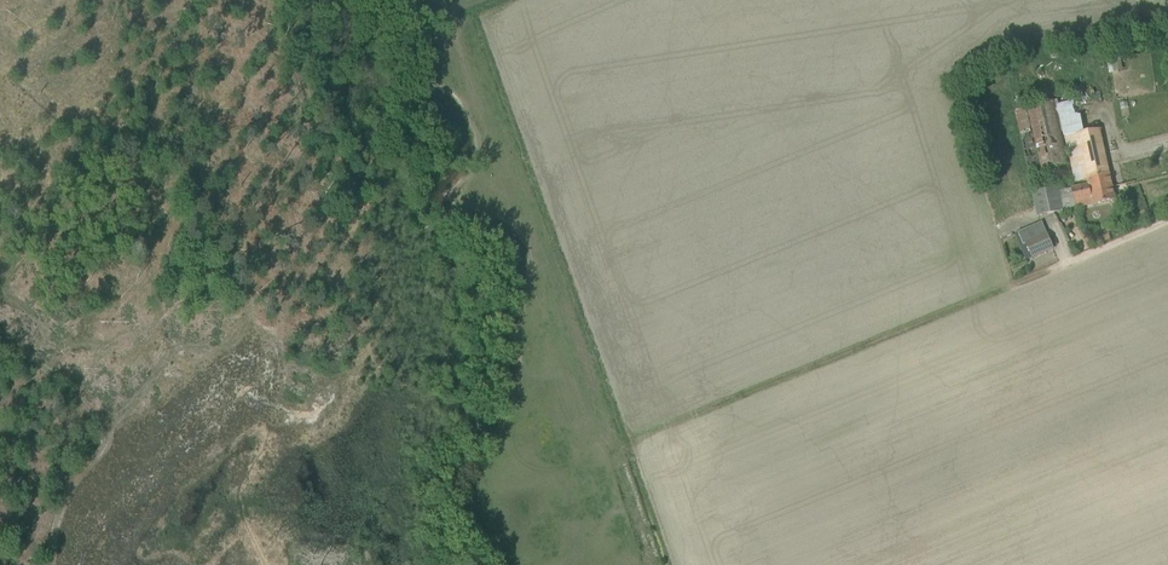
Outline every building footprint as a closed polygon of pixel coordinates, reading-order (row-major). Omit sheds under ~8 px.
[(1111,58),(1114,72),(1121,70),(1118,57),(1111,58)] [(1100,129),(1088,132),(1066,136),(1058,100),(1016,111),(1028,173),(1071,163),(1075,182),(1087,179),(1088,184),(1072,187),(1073,195),(1112,187),(1100,129)] [(1057,186),(1049,187),(1054,213),(1063,211),(1057,186)] [(1054,213),(1049,187),(1032,191),(1037,216),(1054,213)] [(1115,199),(1112,187),(1073,195),(1076,208),(1115,199)] [(1155,221),(1161,218),(1158,211),(1152,214),(1155,221)] [(1042,222),(1028,227),(1018,232),(1023,244),(1026,243),(1028,248),(1022,251),(1026,260),(1053,248),(1042,222)]
